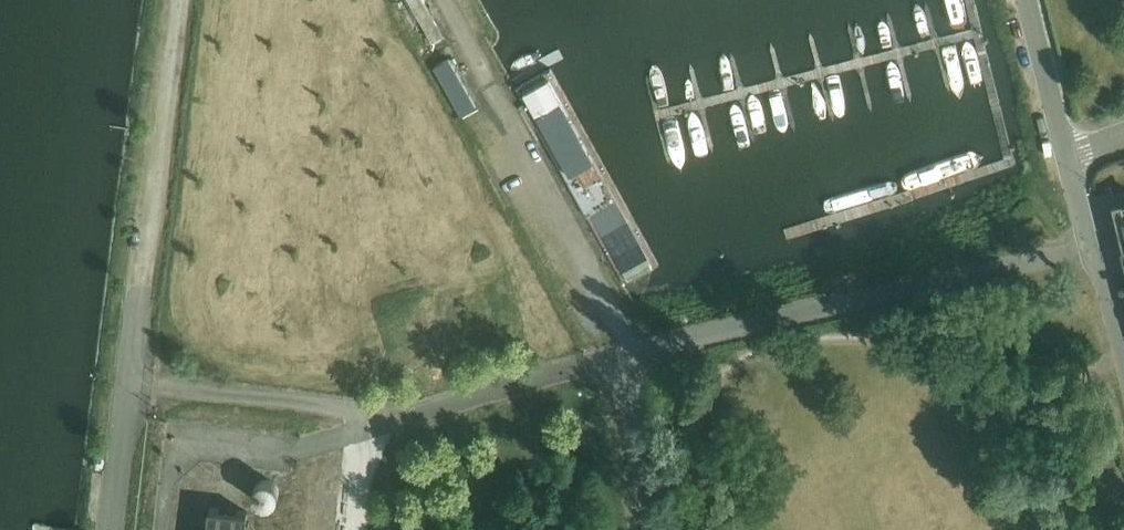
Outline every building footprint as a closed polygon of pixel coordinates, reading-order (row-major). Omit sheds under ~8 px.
[(434,41),(443,36),(422,0),(410,0),(434,41)] [(450,59),(434,68),(461,114),(477,106),(450,59)] [(1123,199),(1113,201),(1123,245),(1123,199)] [(246,529),(250,527),(250,521),(248,517),(248,511),(211,507),(210,513),(207,516),(206,523),(208,526),(208,529),(246,529)]
